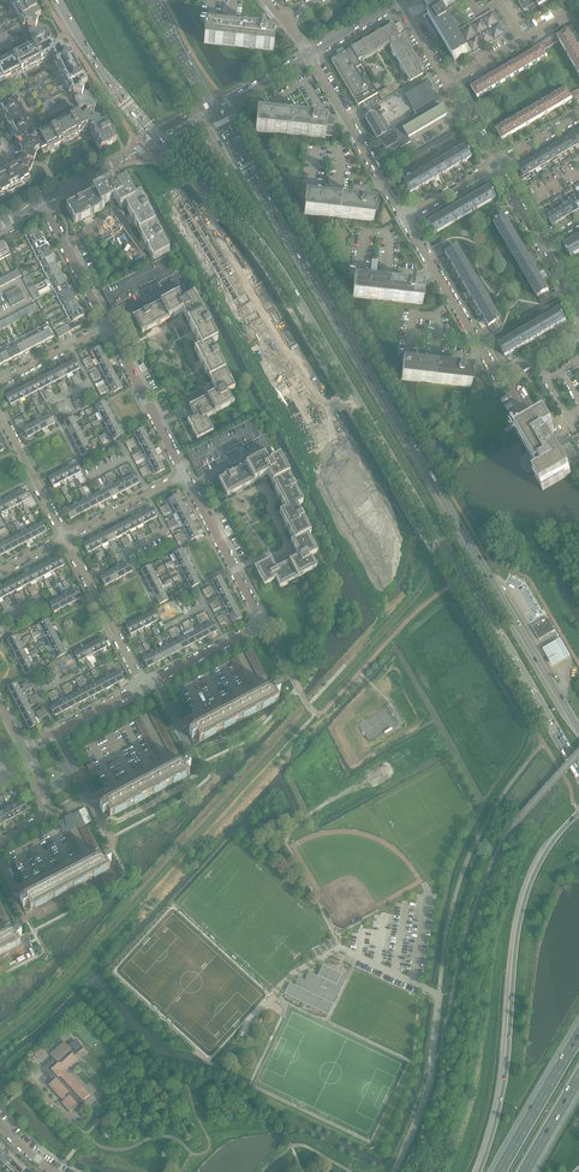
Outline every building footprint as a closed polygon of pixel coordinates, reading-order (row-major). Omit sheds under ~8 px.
[(23,26),(27,24),(28,26),(36,29),(35,30),(32,29),(28,31),(34,41),(35,40),(36,40),(37,39),(38,39),(54,44),(56,39),(55,37),(55,36),(54,36),(52,32),(52,30),(51,30),(48,25),(35,21),(36,19),(41,16),(38,11),(39,10),(37,7),(36,7),(32,0),(9,0),(23,26)] [(430,13),(431,15),(432,16),(437,13),(443,10),(457,1),(456,0),(425,0),(423,1),(428,9),(430,13)] [(447,18),(444,13),(443,10),(437,13),(432,16),(431,15),(433,19),(432,20),(431,20),(432,21),(428,23),(449,59),(452,57),(453,56),(456,62),(469,54),(458,33),(448,17),(447,18)] [(472,25),(461,31),(467,41),(473,52),(484,46),(494,40),(505,33),(493,13),(482,19),(472,25)] [(394,26),(398,33),(402,30),(398,23),(394,26)] [(398,33),(394,26),(393,25),(392,24),(390,25),(351,48),(358,61),(389,43),(390,45),(391,47),(390,47),(409,80),(409,79),(411,82),(412,81),(423,75),(421,71),(422,70),(421,69),(422,69),(419,64),(414,56),(414,55),(411,50),(406,42),(403,36),(403,37),(402,35),(401,35),(399,36),(398,33)] [(206,26),(205,32),(204,43),(274,51),(275,34),(265,32),(266,28),(261,27),(261,32),(206,26)] [(568,55),(578,48),(569,31),(562,35),(558,38),(559,40),(568,55)] [(54,47),(53,47),(54,46),(53,46),(53,45),(49,44),(48,44),(47,44),(47,47),(44,46),(42,42),(42,43),(37,45),(36,42),(29,46),(30,48),(27,49),(19,53),(17,54),(16,52),(11,55),(12,57),(10,58),(7,59),(0,63),(0,84),(0,85),(49,60),(48,59),(51,58),(50,58),(51,57),(52,58),(53,61),(52,61),(56,67),(65,86),(68,92),(70,92),(73,91),(74,93),(82,96),(81,97),(78,96),(74,98),(80,108),(81,107),(82,108),(82,107),(83,106),(84,106),(87,107),(85,113),(93,115),(97,100),(96,100),(93,94),(91,94),(90,91),(81,88),(81,86),(86,84),(85,84),(83,79),(85,77),(83,74),(82,74),(81,75),(77,68),(73,59),(75,58),(73,54),(70,56),(68,51),(68,50),(64,52),(62,51),(63,49),(61,48),(62,48),(57,47),(56,47),(56,48),(54,47)] [(525,56),(531,66),(548,56),(544,49),(542,46),(525,56)] [(331,60),(354,98),(358,105),(377,94),(358,61),(351,48),(344,52),(342,49),(336,53),(337,56),(331,60)] [(568,55),(578,71),(578,70),(578,48),(568,55)] [(506,67),(512,77),(531,66),(525,56),(506,67)] [(488,77),(494,88),(512,77),(506,67),(488,77)] [(494,88),(488,77),(471,87),(477,98),(494,88)] [(379,110),(378,111),(376,112),(365,118),(386,154),(400,146),(401,148),(411,142),(408,138),(447,115),(438,101),(438,102),(434,95),(435,95),(427,82),(404,95),(412,108),(413,108),(416,114),(400,124),(397,126),(394,128),(391,129),(379,110)] [(378,93),(381,99),(398,89),(394,83),(378,93)] [(550,98),(556,108),(574,97),(572,94),(570,95),(567,88),(550,98)] [(2,193),(2,192),(9,188),(10,189),(21,183),(20,182),(24,180),(25,181),(31,179),(28,175),(30,171),(31,171),(31,170),(33,166),(32,166),(33,165),(26,162),(27,160),(28,158),(34,160),(34,159),(35,159),(36,155),(36,153),(36,152),(41,150),(43,153),(43,154),(59,146),(59,144),(59,143),(62,142),(68,139),(70,140),(78,136),(79,134),(79,133),(81,132),(82,132),(87,130),(88,129),(90,129),(93,136),(94,138),(94,139),(100,150),(116,142),(115,141),(110,131),(112,130),(110,126),(108,127),(105,122),(102,124),(99,123),(100,120),(99,120),(95,118),(95,119),(94,118),(93,119),(91,119),(91,118),(90,117),(86,116),(85,116),(84,119),(82,118),(80,114),(79,114),(74,117),(74,116),(73,114),(69,116),(70,117),(71,119),(55,127),(54,126),(54,125),(50,126),(51,128),(51,129),(41,134),(40,134),(40,135),(39,136),(38,135),(37,135),(33,134),(33,132),(34,132),(30,124),(29,120),(28,120),(20,106),(21,105),(19,102),(18,102),(16,98),(0,107),(0,113),(3,119),(5,119),(7,117),(8,121),(8,122),(9,122),(10,125),(8,126),(14,137),(16,136),(18,140),(16,141),(19,147),(21,150),(22,152),(21,153),(21,154),(20,156),(23,156),(22,159),(21,161),(19,160),(18,162),(18,163),(18,164),(16,165),(16,164),(8,168),(8,167),(4,169),(4,170),(0,172),(0,194),(2,193)] [(556,108),(550,98),(532,109),(537,119),(556,108)] [(537,119),(532,109),(513,120),(519,130),(537,119)] [(328,120),(325,119),(317,118),(317,116),(313,116),(313,120),(260,114),(257,114),(256,131),(325,139),(326,136),(327,125),(328,120)] [(519,130),(513,120),(496,130),(502,140),(519,130)] [(333,137),(334,126),(327,125),(326,136),(333,137)] [(574,133),(568,137),(574,147),(578,144),(578,142),(574,133)] [(574,147),(568,137),(563,140),(569,150),(574,147)] [(569,150),(563,140),(557,143),(563,153),(569,150)] [(563,153),(557,143),(551,147),(557,157),(563,153)] [(450,170),(461,163),(471,158),(468,153),(468,151),(467,151),(465,148),(464,147),(444,159),(450,170)] [(557,157),(551,147),(546,150),(552,160),(557,157)] [(552,160),(546,150),(540,153),(546,163),(552,160)] [(546,163),(540,153),(535,156),(541,167),(546,163)] [(541,167),(535,156),(529,160),(535,170),(541,167)] [(430,181),(442,175),(450,170),(444,159),(424,171),(430,181)] [(535,170),(529,160),(523,163),(529,173),(535,170)] [(531,175),(529,173),(523,163),(518,166),(522,173),(520,174),(523,180),(531,175)] [(410,193),(421,187),(430,181),(424,171),(403,182),(410,193)] [(76,223),(83,220),(93,214),(92,213),(93,213),(94,214),(103,209),(102,206),(101,204),(102,204),(103,205),(111,201),(110,198),(114,196),(114,197),(120,209),(126,206),(137,228),(153,259),(169,251),(170,250),(156,224),(141,196),(136,198),(127,181),(125,182),(117,186),(117,188),(116,188),(112,181),(111,180),(94,189),(91,190),(93,193),(83,199),(67,207),(68,208),(75,222),(76,223)] [(468,200),(474,211),(494,199),(494,198),(492,194),(491,192),(488,188),(468,200)] [(306,197),(306,202),(304,214),(374,222),(376,205),(375,205),(375,207),(373,206),(373,202),(366,201),(366,199),(362,198),(361,203),(349,202),(306,197)] [(567,202),(573,213),(578,209),(573,199),(567,202)] [(474,211),(468,200),(448,211),(454,222),(474,211)] [(562,205),(568,216),(573,213),(567,202),(562,205)] [(557,209),(563,219),(568,216),(562,205),(557,209)] [(552,212),(558,222),(563,219),(557,209),(552,212)] [(558,222),(552,212),(550,210),(543,214),(546,219),(548,218),(552,225),(558,222)] [(454,222),(448,211),(428,223),(434,234),(454,222)] [(505,217),(505,218),(499,221),(495,223),(506,242),(516,236),(505,217)] [(28,241),(43,234),(42,232),(40,232),(38,229),(25,236),(28,241)] [(43,234),(28,241),(31,247),(44,240),(42,237),(44,236),(44,235),(43,234)] [(516,236),(506,242),(516,261),(527,254),(516,236)] [(565,246),(567,251),(568,253),(568,252),(571,256),(571,257),(578,252),(578,238),(565,246)] [(44,240),(31,247),(34,252),(49,244),(48,243),(48,242),(46,243),(44,240)] [(5,258),(11,255),(4,242),(0,243),(0,248),(5,258)] [(49,244),(34,252),(37,258),(50,251),(48,248),(50,247),(49,246),(50,246),(49,244)] [(452,249),(445,253),(457,272),(468,266),(456,247),(452,249)] [(39,263),(54,255),(54,254),(53,254),(53,253),(51,254),(50,251),(37,258),(39,263)] [(527,279),(538,273),(527,254),(516,261),(527,279)] [(54,255),(39,263),(42,269),(55,262),(54,258),(55,258),(55,257),(54,255)] [(120,312),(123,317),(125,322),(134,317),(179,293),(180,294),(190,288),(180,271),(178,272),(177,271),(176,272),(174,269),(173,270),(166,256),(102,290),(107,299),(111,307),(117,304),(121,312),(120,312)] [(55,262),(42,269),(45,274),(60,266),(59,265),(59,264),(57,265),(55,262)] [(60,266),(45,274),(48,279),(61,273),(59,269),(61,268),(60,266)] [(468,266),(457,272),(467,290),(478,284),(468,266)] [(12,272),(16,279),(22,276),(18,269),(12,272)] [(7,275),(10,282),(16,279),(12,272),(7,275)] [(61,273),(48,279),(45,281),(47,287),(51,285),(66,277),(65,275),(65,276),(65,275),(63,276),(61,273)] [(538,273),(527,279),(538,297),(539,297),(542,295),(548,291),(549,291),(538,273)] [(2,278),(5,285),(10,282),(7,275),(2,278)] [(30,275),(23,279),(26,284),(32,281),(30,275)] [(66,277),(51,285),(54,290),(67,283),(65,280),(67,279),(66,279),(67,279),(66,277)] [(410,286),(355,280),(353,297),(422,305),(424,288),(424,290),(421,289),(422,284),(421,284),(421,285),(414,284),(415,282),(410,281),(410,286)] [(32,281),(26,284),(29,290),(35,286),(32,281)] [(56,296),(72,288),(71,286),(70,286),(68,287),(67,283),(54,290),(56,296)] [(478,308),(489,302),(478,284),(467,290),(478,308)] [(31,295),(38,291),(35,286),(29,290),(31,295)] [(59,301),(63,299),(72,294),(71,291),(72,290),(72,289),(72,288),(56,296),(59,301)] [(34,300),(36,300),(41,297),(38,291),(31,295),(34,300)] [(233,402),(229,393),(228,394),(227,392),(236,388),(227,371),(212,343),(218,340),(204,312),(195,293),(193,294),(193,295),(184,299),(185,301),(184,301),(180,294),(179,293),(134,317),(142,332),(142,333),(156,326),(165,322),(164,320),(165,320),(166,321),(174,317),(173,316),(174,315),(175,316),(183,312),(187,320),(200,346),(194,349),(196,352),(202,364),(207,373),(210,380),(212,383),(216,391),(189,405),(194,415),(196,414),(196,416),(189,420),(189,421),(190,422),(198,437),(198,438),(214,431),(207,418),(234,403),(233,402)] [(59,301),(62,307),(77,299),(76,297),(74,298),(72,294),(63,299),(59,301)] [(62,307),(65,312),(78,305),(76,302),(78,301),(78,300),(77,299),(62,307)] [(495,322),(497,321),(499,320),(489,302),(478,308),(488,326),(495,322)] [(36,303),(30,306),(34,313),(39,310),(36,303)] [(117,304),(111,307),(110,307),(114,315),(120,312),(121,312),(117,304)] [(65,312),(68,318),(83,310),(82,308),(80,308),(78,305),(65,312)] [(30,306),(25,309),(28,316),(34,313),(30,306)] [(25,309),(19,312),(23,319),(28,316),(25,309)] [(67,333),(72,331),(72,330),(86,323),(83,317),(84,316),(82,313),(84,312),(84,311),(83,310),(68,318),(65,319),(68,324),(64,326),(67,333)] [(539,321),(546,332),(566,321),(563,316),(564,316),(563,314),(562,314),(560,311),(560,310),(539,321)] [(19,312),(14,315),(17,321),(23,319),(19,312)] [(14,315),(8,317),(12,324),(17,321),(14,315)] [(8,317),(3,320),(6,327),(12,324),(8,317)] [(546,332),(539,321),(519,333),(526,344),(546,332)] [(41,327),(49,342),(51,342),(51,341),(50,339),(54,337),(47,324),(41,327)] [(41,327),(36,330),(43,343),(46,342),(47,343),(49,342),(41,327)] [(36,330),(30,333),(38,348),(40,347),(39,345),(43,343),(36,330)] [(30,333),(25,336),(32,349),(35,347),(36,349),(37,349),(38,348),(30,333)] [(526,344),(519,333),(499,345),(505,356),(526,344)] [(25,336),(19,339),(27,354),(29,353),(29,352),(28,351),(32,349),(25,336)] [(19,339),(14,341),(21,355),(24,353),(25,355),(26,354),(26,355),(27,354),(19,339)] [(14,341),(9,344),(16,359),(18,359),(18,358),(18,356),(21,355),(14,341)] [(9,344),(3,347),(10,360),(13,359),(14,360),(15,360),(16,359),(9,344)] [(95,358),(104,353),(100,346),(91,351),(95,358)] [(0,349),(0,354),(6,365),(7,364),(8,364),(7,362),(10,360),(3,347),(0,349)] [(104,353),(95,358),(99,365),(108,360),(104,353)] [(80,369),(75,359),(68,363),(73,372),(80,369)] [(108,360),(99,365),(102,372),(111,367),(108,360)] [(66,376),(73,372),(68,363),(61,367),(66,376)] [(403,363),(403,369),(402,379),(471,388),(473,368),(463,367),(463,365),(459,364),(458,369),(455,369),(455,368),(449,368),(403,363)] [(59,380),(66,376),(61,367),(54,370),(59,380)] [(111,367),(102,372),(106,379),(115,374),(111,367)] [(52,383),(59,380),(54,370),(47,374),(52,383)] [(45,387),(52,383),(47,374),(40,378),(45,387)] [(115,374),(106,379),(110,386),(119,381),(115,374)] [(38,390),(45,387),(40,378),(33,381),(38,390)] [(33,381),(27,385),(31,394),(38,390),(33,381)] [(119,381),(110,386),(113,393),(122,388),(119,381)] [(24,398),(31,394),(27,385),(20,389),(24,398)] [(17,401),(24,398),(20,389),(13,392),(17,401)] [(17,401),(13,392),(6,396),(10,405),(17,401)] [(78,400),(82,407),(83,408),(88,406),(84,397),(78,400)] [(82,407),(78,400),(77,401),(74,403),(77,410),(82,407)] [(99,412),(108,408),(104,401),(95,405),(99,412)] [(108,408),(99,412),(103,419),(112,415),(108,408)] [(44,418),(49,427),(56,423),(51,414),(44,418)] [(112,415),(103,419),(106,426),(115,422),(112,415)] [(67,429),(77,424),(73,417),(64,422),(67,429)] [(578,468),(578,449),(574,440),(572,437),(570,438),(568,439),(567,439),(566,440),(563,440),(561,440),(559,440),(557,441),(556,441),(553,443),(550,438),(549,439),(547,435),(554,431),(546,417),(518,434),(517,434),(528,453),(525,455),(525,456),(524,456),(524,457),(523,457),(523,458),(522,459),(522,460),(521,461),(521,462),(521,463),(521,464),(521,465),(522,466),(522,467),(523,468),(523,469),(524,470),(525,470),(525,471),(526,471),(527,471),(527,472),(528,472),(529,472),(530,472),(531,472),(532,472),(533,472),(534,472),(534,471),(538,469),(541,474),(535,477),(543,491),(571,474),(570,473),(578,468)] [(44,418),(37,421),(42,430),(49,427),(44,418)] [(275,451),(265,434),(263,435),(262,434),(261,435),(260,432),(258,432),(251,419),(192,450),(191,449),(190,450),(191,451),(187,453),(196,470),(201,467),(206,475),(205,475),(211,485),(219,480),(246,466),(264,456),(265,457),(275,451)] [(37,421),(30,425),(35,434),(42,430),(37,421)] [(115,422),(106,426),(110,433),(119,429),(115,422)] [(77,424),(67,429),(71,436),(80,431),(77,424)] [(35,434),(30,425),(23,429),(28,438),(35,434)] [(138,440),(147,435),(143,428),(134,433),(138,440)] [(119,429),(110,433),(114,440),(123,436),(119,429)] [(80,431),(71,436),(75,443),(84,438),(80,431)] [(138,440),(141,447),(150,442),(147,435),(138,440)] [(78,450),(83,448),(88,445),(84,438),(75,443),(78,450)] [(141,447),(145,454),(154,449),(150,442),(141,447)] [(82,457),(83,456),(91,452),(88,445),(83,448),(78,450),(82,457)] [(145,454),(149,461),(158,456),(154,449),(145,454)] [(149,461),(152,468),(161,463),(158,456),(149,461)] [(269,464),(265,457),(264,456),(246,466),(219,480),(227,494),(236,490),(237,493),(242,490),(241,489),(254,482),(264,477),(268,475),(273,483),(272,484),(286,510),(287,509),(287,510),(285,511),(285,510),(280,513),(287,527),(294,540),(291,542),(292,544),(299,556),(290,561),(277,568),(272,558),(256,566),(257,567),(259,572),(258,572),(265,585),(274,580),(274,578),(275,578),(279,585),(280,587),(298,578),(316,568),(311,558),(310,559),(309,557),(316,553),(318,553),(308,535),(311,533),(297,507),(303,503),(291,479),(289,475),(280,457),(278,458),(269,462),(270,464),(269,464)] [(69,466),(74,475),(81,472),(76,463),(69,466)] [(161,463),(152,468),(156,475),(165,470),(161,463)] [(67,479),(74,475),(69,466),(62,470),(67,479)] [(201,467),(196,470),(195,470),(200,478),(205,475),(206,475),(201,467)] [(60,483),(67,479),(62,470),(55,474),(60,483)] [(53,487),(60,483),(55,474),(48,477),(53,487)] [(140,483),(135,474),(128,477),(133,487),(140,483)] [(133,487),(128,477),(121,481),(126,490),(133,487)] [(126,490),(121,481),(114,485),(119,494),(126,490)] [(119,494),(114,485),(107,488),(112,498),(119,494)] [(112,498),(107,488),(100,492),(105,501),(112,498)] [(23,502),(30,499),(25,490),(18,493),(23,502)] [(105,501),(100,492),(93,496),(98,505),(105,501)] [(16,506),(23,502),(18,493),(11,497),(16,506)] [(172,506),(181,501),(178,494),(169,499),(172,506)] [(98,505),(93,496),(86,499),(91,508),(98,505)] [(9,510),(16,506),(11,497),(4,501),(9,510)] [(79,503),(83,510),(84,512),(91,508),(86,499),(79,503)] [(4,501),(0,503),(0,510),(2,513),(9,510),(4,501)] [(176,513),(185,508),(181,501),(172,506),(176,513)] [(79,503),(72,507),(77,516),(84,512),(83,510),(79,503)] [(77,516),(72,507),(65,510),(70,519),(77,516)] [(146,511),(150,520),(157,517),(153,508),(146,511)] [(180,520),(189,515),(185,508),(176,513),(180,520)] [(139,515),(143,524),(150,520),(146,511),(139,515)] [(132,518),(136,528),(143,524),(139,515),(132,518)] [(183,527),(192,522),(189,515),(180,520),(183,527)] [(125,522),(129,531),(136,528),(132,518),(125,522)] [(35,526),(40,535),(47,532),(42,522),(35,526)] [(118,526),(123,535),(129,531),(125,522),(118,526)] [(187,534),(196,529),(192,522),(183,527),(187,534)] [(35,526),(28,530),(33,539),(40,535),(35,526)] [(111,529),(116,539),(123,535),(118,526),(111,529)] [(104,533),(109,542),(116,539),(111,529),(104,533)] [(196,529),(187,534),(191,541),(200,536),(196,529)] [(28,530),(21,533),(26,543),(33,539),(28,530)] [(21,533),(14,537),(19,546),(26,543),(21,533)] [(97,537),(102,546),(109,542),(104,533),(97,537)] [(14,537),(7,541),(12,550),(19,546),(14,537)] [(90,540),(95,549),(102,546),(97,537),(90,540)] [(95,549),(90,540),(83,544),(88,553),(95,549)] [(7,541),(0,544),(5,553),(12,550),(7,541)] [(176,560),(185,556),(182,549),(173,553),(176,560)] [(53,560),(57,569),(64,565),(60,556),(53,560)] [(185,556),(176,560),(180,567),(189,563),(185,556)] [(50,573),(57,569),(53,560),(46,563),(50,573)] [(128,562),(121,566),(126,575),(133,571),(128,562)] [(44,576),(50,573),(46,563),(39,567),(44,576)] [(189,563),(180,567),(184,574),(193,570),(189,563)] [(145,577),(154,572),(150,565),(141,570),(145,577)] [(121,566),(114,569),(119,578),(126,575),(121,566)] [(37,580),(44,576),(39,567),(32,571),(37,580)] [(114,569),(107,573),(112,582),(119,578),(114,569)] [(193,570),(184,574),(188,581),(196,577),(193,570)] [(30,583),(37,580),(32,571),(25,574),(30,583)] [(154,572),(145,577),(148,584),(157,579),(154,572)] [(100,577),(105,586),(112,582),(107,573),(100,577)] [(23,587),(30,583),(25,574),(18,578),(23,587)] [(215,588),(224,583),(220,576),(211,581),(215,588)] [(196,577),(188,581),(191,588),(200,584),(196,577)] [(16,591),(23,587),(18,578),(11,582),(16,591)] [(157,579),(148,584),(152,591),(161,586),(157,579)] [(9,594),(16,591),(11,582),(4,585),(9,594)] [(224,583),(215,588),(219,595),(228,590),(224,583)] [(9,594),(4,585),(0,587),(0,595),(2,598),(9,594)] [(161,586),(152,591),(156,598),(165,593),(161,586)] [(74,600),(75,602),(82,598),(77,589),(70,592),(74,600)] [(219,595),(222,602),(231,597),(228,590),(219,595)] [(63,596),(67,605),(75,602),(74,600),(70,592),(63,596)] [(168,600),(165,593),(156,598),(157,600),(159,605),(168,600)] [(63,596),(56,600),(60,609),(67,605),(63,596)] [(184,604),(183,600),(181,597),(176,599),(180,606),(184,604)] [(226,609),(235,604),(231,597),(222,602),(226,609)] [(60,609),(56,600),(49,604),(53,613),(60,609)] [(235,604),(226,609),(230,616),(239,611),(235,604)] [(158,620),(154,611),(147,615),(151,624),(158,620)] [(239,611),(230,616),(233,623),(235,622),(242,618),(239,611)] [(144,627),(151,624),(147,615),(140,618),(144,627)] [(556,630),(548,617),(532,627),(540,640),(556,630)] [(137,631),(144,627),(140,618),(133,622),(137,631)] [(42,630),(51,626),(48,619),(39,623),(42,630)] [(130,635),(137,631),(133,622),(126,626),(130,635)] [(217,631),(212,622),(205,626),(210,635),(217,631)] [(51,626),(42,630),(46,637),(55,633),(51,626)] [(210,635),(205,626),(198,629),(203,638),(210,635)] [(203,638),(198,629),(191,633),(196,642),(203,638)] [(55,633),(46,637),(50,644),(59,640),(55,633)] [(196,642),(191,633),(185,636),(189,646),(196,642)] [(11,647),(20,642),(16,635),(8,640),(11,647)] [(189,646),(185,636),(178,640),(182,649),(189,646)] [(95,641),(100,651),(107,647),(102,638),(95,641)] [(561,639),(543,649),(553,667),(571,656),(561,639)] [(50,644),(53,651),(62,646),(59,640),(50,644)] [(182,649),(178,640),(171,644),(175,653),(182,649)] [(100,651),(95,641),(88,645),(93,654),(100,651)] [(15,654),(24,649),(20,642),(11,647),(15,654)] [(175,653),(171,644),(164,647),(168,657),(175,653)] [(81,649),(83,652),(86,658),(93,654),(88,645),(81,649)] [(62,646),(53,651),(57,658),(66,654),(62,646)] [(168,657),(164,647),(157,651),(162,660),(168,657)] [(19,661),(27,656),(24,649),(15,654),(19,661)] [(86,658),(83,652),(81,649),(74,652),(79,662),(86,658)] [(162,660),(157,651),(150,655),(155,664),(162,660)] [(155,664),(150,655),(143,658),(148,667),(155,664)] [(22,668),(31,663),(27,656),(19,661),(22,668)] [(31,663),(22,668),(26,675),(34,670),(31,663)] [(47,667),(51,674),(56,671),(52,664),(47,667)] [(112,674),(117,683),(124,680),(119,670),(112,674)] [(117,683),(112,674),(105,678),(110,687),(117,683)] [(110,687),(105,678),(98,681),(103,691),(110,687)] [(103,691),(98,681),(92,685),(96,694),(103,691)] [(12,694),(21,689),(17,682),(8,687),(12,694)] [(266,686),(194,724),(189,727),(191,730),(188,731),(189,733),(189,734),(192,739),(195,744),(200,742),(200,741),(277,701),(278,701),(275,695),(280,693),(277,688),(276,686),(273,687),(271,684),(266,686)] [(96,694),(92,685),(85,689),(89,698),(96,694)] [(15,701),(24,696),(21,689),(12,694),(15,701)] [(78,692),(82,702),(89,698),(85,689),(78,692)] [(71,696),(75,705),(82,702),(78,692),(71,696)] [(19,708),(28,703),(24,696),(15,701),(19,708)] [(63,700),(68,709),(75,705),(71,696),(63,700)] [(57,703),(62,712),(68,709),(63,700),(57,703)] [(23,715),(32,710),(28,703),(19,708),(23,715)] [(50,707),(55,716),(62,712),(57,703),(50,707)] [(26,722),(35,717),(32,710),(23,715),(26,722)] [(35,717),(26,722),(30,729),(39,724),(35,717)] [(6,756),(12,766),(16,764),(10,754),(6,756)] [(177,761),(109,796),(105,799),(100,801),(102,805),(99,806),(100,808),(103,814),(107,811),(110,817),(111,816),(188,776),(189,776),(190,777),(200,772),(196,765),(190,767),(189,764),(188,762),(187,762),(186,760),(184,762),(182,758),(177,761)] [(92,775),(98,772),(93,763),(87,766),(92,775)] [(16,804),(21,814),(28,810),(23,801),(16,804)] [(21,814),(16,804),(9,808),(14,817),(21,814)] [(14,817),(9,808),(2,811),(7,821),(14,817)] [(63,819),(58,822),(60,825),(61,829),(63,831),(64,834),(65,835),(72,832),(71,831),(78,827),(79,828),(86,824),(92,821),(85,808),(79,811),(73,814),(72,814),(72,815),(71,815),(68,812),(65,815),(66,818),(65,818),(64,819),(63,819)] [(26,913),(31,910),(109,869),(110,869),(107,864),(111,861),(108,856),(107,854),(104,855),(103,852),(98,854),(25,892),(20,895),(22,898),(20,900),(21,901),(21,902),(23,906),(26,913)] [(27,933),(22,935),(19,930),(18,928),(15,930),(13,926),(8,929),(0,933),(0,954),(20,944),(21,945),(31,940),(27,933)] [(325,1011),(329,1012),(334,1002),(335,1002),(338,995),(337,995),(338,993),(339,993),(347,977),(340,974),(339,975),(335,973),(330,971),(328,971),(321,969),(318,976),(309,971),(306,977),(306,978),(305,980),(298,977),(295,983),(296,983),(295,986),(290,983),(286,991),(290,994),(292,995),(294,997),(297,999),(303,1002),(302,1003),(310,1007),(311,1006),(312,1006),(316,1008),(318,1009),(323,1010),(325,1011)] [(43,1069),(53,1080),(48,1085),(49,1085),(55,1092),(54,1092),(55,1092),(61,1098),(61,1099),(62,1098),(64,1100),(61,1103),(62,1103),(70,1112),(70,1113),(77,1106),(79,1108),(84,1101),(83,1101),(90,1094),(84,1088),(84,1087),(83,1087),(78,1081),(78,1080),(77,1081),(72,1074),(71,1074),(70,1075),(66,1070),(70,1066),(72,1068),(72,1067),(78,1061),(79,1062),(79,1061),(74,1056),(76,1054),(82,1048),(80,1045),(75,1040),(68,1047),(64,1041),(63,1042),(64,1042),(57,1048),(50,1054),(54,1059),(52,1061),(43,1069)] [(3,1162),(12,1152),(10,1150),(9,1151),(6,1148),(0,1155),(0,1158),(3,1162)] [(3,1162),(9,1166),(16,1158),(14,1155),(15,1154),(12,1152),(3,1162)] [(9,1166),(13,1171),(22,1161),(20,1159),(19,1160),(16,1158),(9,1166)] [(13,1171),(15,1171),(22,1171),(27,1167),(24,1165),(25,1164),(22,1161),(13,1171)]
